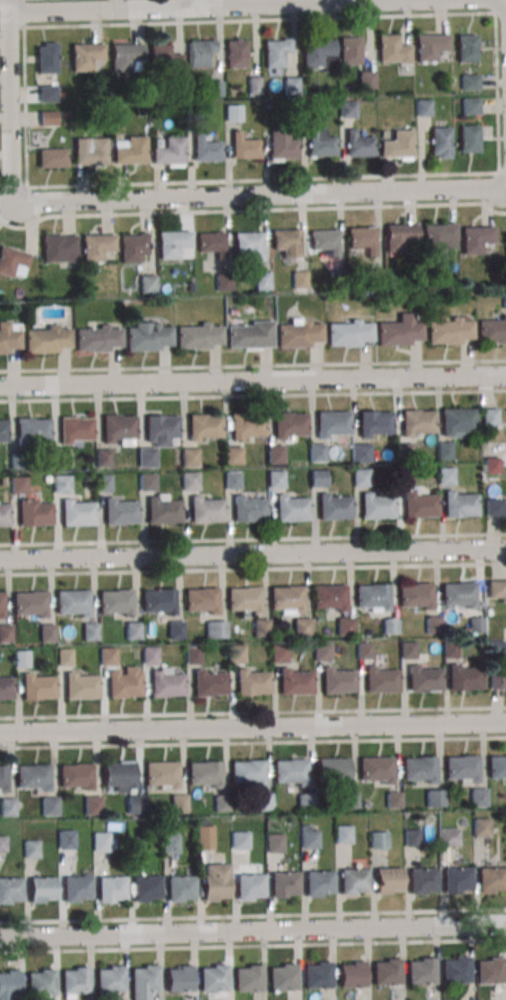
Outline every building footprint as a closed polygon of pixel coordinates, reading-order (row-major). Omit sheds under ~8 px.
[(378,63),(410,63),(410,44),(398,44),(398,34),(378,34),(378,63)] [(416,61),(437,61),(437,52),(448,52),(448,34),(416,34),(416,61)] [(476,61),(476,34),(456,34),(456,61),(476,61)] [(360,36),(339,36),(339,64),(360,64),(360,36)] [(291,38),(264,38),(264,68),(283,68),(283,57),(291,57),(291,38)] [(188,67),(207,67),(207,56),(215,56),(215,39),(188,39),(188,67)] [(246,67),(246,39),(226,39),(226,67),(246,67)] [(303,67),(335,67),(335,39),(303,39),(303,67)] [(56,42),(37,42),(37,74),(56,74),(56,42)] [(103,60),(103,43),(72,43),(72,71),(92,71),(92,60),(103,60)] [(111,43),(111,71),(132,71),(132,61),(143,61),(143,43),(111,43)] [(171,44),(150,44),(150,72),(183,72),(183,53),(171,53),(171,44)] [(374,70),(358,70),(358,88),(374,88),(374,70)] [(460,90),(479,90),(479,74),(460,74),(460,90)] [(260,77),(260,95),(249,95),(248,77),(260,77)] [(284,94),(299,94),(299,77),(284,77),(284,94)] [(221,96),(221,80),(208,80),(208,96),(221,96)] [(56,101),(56,85),(39,86),(39,101),(56,101)] [(460,115),(479,115),(479,97),(460,97),(460,115)] [(338,117),(355,117),(355,100),(338,100),(338,117)] [(416,116),(430,116),(430,100),(416,100),(416,116)] [(242,121),(242,104),(225,104),(225,121),(242,121)] [(301,120),(301,104),(312,105),(312,121),(301,120)] [(201,107),(202,122),(188,123),(188,107),(201,107)] [(57,111),(57,126),(41,126),(41,112),(57,111)] [(479,152),(479,125),(458,125),(458,152),(479,152)] [(430,158),(451,158),(451,126),(430,126),(430,158)] [(308,156),(335,156),(335,137),(325,137),(325,127),(308,127),(308,156)] [(345,156),(374,156),(374,137),(357,137),(357,129),(345,129),(345,156)] [(391,129),(391,141),(380,141),(380,158),(412,158),(412,129),(391,129)] [(232,159),(259,159),(259,140),(242,140),(242,131),(232,131),(232,159)] [(269,131),(269,159),(297,159),(297,140),(287,140),(287,131),(269,131)] [(221,162),(221,143),(203,143),(203,133),(193,133),(193,162),(221,162)] [(147,137),(147,165),(115,165),(114,142),(127,141),(127,137),(147,137)] [(152,165),(184,165),(184,137),(163,137),(163,147),(152,147),(152,165)] [(75,164),(106,164),(106,138),(75,138),(75,164)] [(39,148),(39,167),(67,167),(67,148),(39,148)] [(424,223),(424,250),(456,250),(456,223),(424,223)] [(418,224),(387,224),(387,251),(417,251),(418,224)] [(349,227),(349,256),(377,256),(377,227),(349,227)] [(462,227),(462,254),(484,254),(484,243),(495,243),(495,227),(462,227)] [(273,249),(283,249),(283,261),(300,261),(300,229),(272,229),(273,249)] [(311,250),(320,250),(320,258),(338,258),(338,230),(311,230),(311,250)] [(158,231),(158,258),(180,258),(180,248),(191,248),(191,231),(158,231)] [(262,232),(235,232),(235,254),(243,254),(243,259),(262,259),(262,232)] [(147,233),(121,233),(121,262),(147,262),(147,233)] [(103,261),(103,251),(114,251),(114,234),(83,234),(83,261),(103,261)] [(224,234),(197,234),(197,253),(216,252),(216,261),(225,260),(224,234)] [(77,235),(42,235),(42,261),(77,261),(77,235)] [(29,253),(0,246),(0,274),(23,279),(29,253)] [(308,271),(292,271),(292,288),(308,288),(308,271)] [(332,272),(333,287),(346,286),(346,271),(332,272)] [(270,290),(270,272),(254,272),(254,290),(270,290)] [(215,274),(215,290),(232,290),(232,274),(215,274)] [(155,292),(155,275),(139,275),(139,292),(155,292)] [(378,324),(378,347),(411,346),(411,343),(424,342),(423,324),(414,324),(413,315),(400,315),(400,323),(378,324)] [(505,343),(505,317),(502,317),(502,321),(478,321),(478,343),(505,343)] [(428,323),(429,346),(461,345),(461,341),(474,341),(473,322),(461,323),(461,318),(451,318),(451,322),(428,323)] [(327,325),(328,348),(360,347),(360,343),(373,343),(372,325),(361,325),(360,320),(350,321),(350,324),(327,325)] [(277,326),(277,348),(310,348),(310,344),(323,344),(322,325),(310,326),(310,321),(300,321),(300,325),(277,326)] [(25,331),(26,354),(59,353),(59,350),(71,349),(71,330),(60,331),(60,322),(47,322),(47,331),(25,331)] [(227,327),(227,350),(260,349),(260,348),(272,348),(272,322),(250,323),(250,327),(227,327)] [(8,354),(8,351),(21,350),(20,331),(9,332),(9,323),(0,323),(0,354),(8,354)] [(125,330),(126,352),(159,351),(159,348),(171,348),(171,329),(159,329),(159,323),(134,324),(134,329),(125,330)] [(176,328),(177,351),(210,350),(209,346),(222,346),(221,327),(210,328),(209,323),(199,324),(200,327),(176,328)] [(75,330),(76,352),(109,352),(109,348),(121,348),(121,329),(109,330),(109,325),(99,325),(99,329),(75,330)] [(499,426),(499,408),(483,408),(483,426),(499,426)] [(442,411),(442,438),(453,438),(453,434),(476,433),(475,411),(459,412),(459,410),(442,411)] [(402,412),(402,439),(412,439),(412,435),(435,434),(435,412),(419,412),(419,411),(402,412)] [(360,412),(360,440),(370,439),(370,435),(393,435),(393,413),(377,413),(376,412),(360,412)] [(317,414),(317,440),(326,440),(326,436),(350,436),(349,413),(317,414)] [(274,414),(274,441),(285,441),(284,437),(307,437),(307,415),(291,415),(291,414),(274,414)] [(230,415),(231,442),(241,442),(241,438),(264,438),(264,416),(247,416),(247,415),(230,415)] [(145,417),(145,444),(153,444),(153,448),(169,448),(169,439),(178,439),(178,417),(161,418),(161,416),(145,417)] [(188,416),(189,443),(199,443),(199,439),(222,439),(221,416),(205,417),(205,416),(188,416)] [(103,417),(103,444),(113,444),(113,440),(136,440),(136,418),(119,418),(119,417),(103,417)] [(61,419),(61,446),(71,446),(71,442),(94,441),(94,419),(78,419),(78,418),(61,419)] [(17,420),(17,447),(28,447),(28,443),(51,442),(50,420),(34,420),(34,419),(17,420)] [(8,443),(8,421),(0,421),(0,443),(8,443)] [(437,443),(453,443),(453,460),(438,461),(437,443)] [(309,445),(325,445),(325,462),(310,462),(309,445)] [(352,445),(370,445),(371,463),(352,463),(352,445)] [(396,445),(411,445),(412,462),(396,462),(396,445)] [(267,447),(282,447),(282,464),(267,465),(267,447)] [(224,448),(239,448),(240,465),(224,466),(224,448)] [(138,450),(154,449),(154,467),(138,467),(138,450)] [(181,450),(197,449),(197,467),(182,467),(181,450)] [(95,450),(111,450),(111,467),(96,468),(95,450)] [(11,452),(27,452),(27,469),(11,470),(11,452)] [(484,473),(499,473),(499,457),(484,457),(484,473)] [(438,469),(454,468),(454,485),(438,486),(438,469)] [(396,470),(412,469),(412,487),(397,487),(396,470)] [(310,471),(325,470),(326,488),(310,488),(310,471)] [(353,471),(369,470),(369,487),(354,488),(353,471)] [(267,472),(283,472),(283,489),(268,489),(267,472)] [(224,473),(239,473),(240,490),(224,490),(224,473)] [(182,474),(198,474),(198,491),(183,491),(182,474)] [(96,475),(111,475),(112,492),(96,493),(96,475)] [(139,475),(154,475),(155,492),(139,492),(139,475)] [(11,478),(27,477),(27,494),(12,495),(11,478)] [(54,478),(69,477),(70,494),(54,495),(54,478)] [(444,492),(445,519),(478,518),(478,495),(454,496),(454,491),(444,492)] [(404,493),(404,520),(438,519),(437,496),(414,497),(414,492),(404,493)] [(361,493),(362,521),(395,520),(394,497),(371,498),(371,493),(361,493)] [(317,495),(318,522),(351,521),(351,498),(327,499),(327,494),(317,495)] [(233,496),(233,523),(267,523),(266,500),(243,500),(243,496),(233,496)] [(275,496),(276,523),(309,522),(308,499),(285,500),(285,496),(275,496)] [(189,497),(190,524),(223,523),(223,500),(199,501),(199,497),(189,497)] [(146,498),(147,525),(180,524),(180,501),(156,502),(156,498),(146,498)] [(503,498),(485,498),(485,515),(503,515),(503,498)] [(104,499),(105,526),(138,525),(138,502),(114,503),(114,499),(104,499)] [(18,501),(19,528),(37,528),(37,527),(53,526),(52,504),(37,504),(37,500),(18,501)] [(61,501),(62,528),(95,527),(95,504),(71,505),(71,500),(61,501)] [(10,527),(0,528),(0,505),(9,505),(10,527)] [(487,579),(487,602),(505,602),(505,579),(487,579)] [(458,584),(474,583),(475,611),(465,611),(465,607),(441,608),(441,585),(458,585),(458,584)] [(415,584),(431,584),(432,612),(423,612),(422,608),(399,608),(398,586),(415,586),(415,584)] [(373,585),(389,585),(390,613),(380,613),(380,609),(356,609),(355,587),(373,587),(373,585)] [(330,586),(346,586),(347,613),(337,613),(337,609),(313,610),(313,588),(330,587),(330,586)] [(287,587),(302,587),(303,615),(294,615),(294,611),(270,611),(269,589),(287,589),(287,587)] [(244,588),(260,588),(261,615),(251,615),(251,611),(227,612),(227,590),(244,589),(244,588)] [(184,590),(218,589),(218,616),(209,617),(209,612),(185,613),(184,590)] [(141,591),(174,590),(175,618),(165,618),(165,614),(142,614),(141,591)] [(55,592),(88,591),(89,619),(80,619),(80,615),(56,616),(55,592)] [(98,591),(131,591),(132,618),(123,618),(123,614),(99,615),(98,591)] [(13,593),(46,593),(47,620),(37,620),(37,616),(13,617),(13,593)] [(424,618),(440,617),(440,635),(425,635),(424,618)] [(339,618),(355,618),(355,635),(339,636),(339,618)] [(469,618),(483,618),(483,635),(470,635),(469,618)] [(382,619),(398,619),(398,636),(383,636),(382,619)] [(254,621),(269,620),(270,637),(254,638),(254,621)] [(296,620),(311,620),(312,637),(296,637),(296,620)] [(168,623),(183,622),(183,639),(168,640),(168,623)] [(205,623),(226,622),(227,639),(206,640),(205,623)] [(82,625),(97,624),(98,641),(82,642),(82,625)] [(125,624),(140,624),(141,641),(125,641),(125,624)] [(13,643),(0,643),(0,626),(12,626),(13,643)] [(39,626),(55,626),(55,643),(39,643),(39,626)] [(442,642),(458,641),(458,659),(443,659),(442,642)] [(490,641),(505,641),(505,658),(490,659),(490,641)] [(357,643),(372,643),(373,660),(357,660),(357,643)] [(400,643),(415,643),(416,660),(400,660),(400,643)] [(314,645),(330,644),(330,661),(315,662),(314,645)] [(229,646),(244,646),(245,663),(229,664),(229,646)] [(271,646),(286,646),(287,663),(271,664),(271,646)] [(142,649),(157,648),(158,665),(142,666),(142,649)] [(185,648),(201,648),(201,665),(186,665),(185,648)] [(29,650),(14,650),(14,667),(29,667),(29,650)] [(56,651),(72,650),(72,668),(57,668),(56,651)] [(100,650),(115,650),(116,667),(100,667),(100,650)] [(448,666),(449,693),(482,692),(482,669),(458,670),(458,665),(448,666)] [(408,667),(408,694),(442,693),(441,670),(418,671),(418,666),(408,667)] [(365,667),(365,694),(399,694),(398,671),(375,671),(375,667),(365,667)] [(107,672),(108,700),(141,699),(141,672),(137,672),(137,668),(123,668),(123,676),(118,676),(118,672),(107,672)] [(322,668),(323,695),(356,694),(355,672),(332,672),(332,668),(322,668)] [(236,669),(237,696),(270,696),(270,673),(246,674),(246,669),(236,669)] [(279,669),(280,696),(313,695),(313,673),(289,673),(289,669),(279,669)] [(193,671),(194,698),(227,697),(226,674),(203,675),(203,670),(193,671)] [(151,672),(151,699),(184,698),(184,675),(160,676),(160,672),(151,672)] [(65,674),(65,701),(99,700),(98,677),(75,678),(75,673),(65,674)] [(22,674),(23,701),(56,701),(55,678),(32,678),(32,674),(22,674)] [(489,674),(505,674),(505,691),(490,691),(489,674)] [(14,701),(13,679),(0,679),(0,701),(14,701)] [(487,754),(505,753),(505,777),(487,778),(487,754)] [(443,756),(477,755),(477,782),(468,783),(468,779),(444,779),(443,756)] [(358,757),(391,756),(392,784),(382,784),(382,780),(358,780),(358,757)] [(401,756),(434,756),(435,783),(425,783),(425,779),(401,780),(401,756)] [(315,758),(348,757),(349,785),(340,785),(339,781),(316,781),(315,758)] [(272,759),(306,758),(306,786),(297,786),(297,782),(273,783),(272,759)] [(230,760),(263,759),(263,787),(254,787),(254,783),(230,784),(230,760)] [(187,761),(220,760),(221,788),(211,788),(211,784),(187,785),(187,761)] [(102,762),(102,786),(113,786),(113,792),(126,792),(126,788),(135,788),(134,761),(102,762)] [(144,762),(177,761),(178,788),(168,789),(168,785),(145,785),(144,762)] [(59,763),(92,762),(92,790),(83,790),(83,786),(59,787),(59,763)] [(16,765),(49,764),(50,791),(40,792),(40,787),(16,788),(16,765)] [(469,789),(486,788),(486,806),(469,806),(469,789)] [(425,790),(442,790),(442,807),(426,807),(425,790)] [(384,791),(401,791),(401,809),(384,809),(384,791)] [(340,792),(357,792),(357,809),(340,809),(340,792)] [(256,793),(271,793),(271,811),(257,811),(256,793)] [(297,793),(314,793),(314,810),(297,810),(297,793)] [(170,794),(187,794),(187,812),(170,812),(170,794)] [(213,795),(230,795),(230,812),(213,812),(213,795)] [(126,796),(143,796),(143,813),(127,813),(126,796)] [(41,797),(58,797),(58,815),(41,815),(41,797)] [(84,797),(101,797),(101,814),(84,814),(84,797)] [(16,816),(0,816),(0,799),(16,799),(16,816)] [(472,819),(489,819),(489,836),(472,837),(472,819)] [(196,826),(212,826),(212,850),(196,850),(196,826)] [(301,826),(309,826),(309,830),(318,830),(317,848),(301,848),(301,826)] [(334,827),(351,826),(351,844),(334,844),(334,827)] [(438,829),(458,828),(458,846),(438,846),(438,829)] [(404,829),(421,829),(421,846),(404,847),(404,829)] [(58,830),(74,830),(75,849),(58,849),(58,830)] [(369,831),(386,831),(386,848),(369,849),(369,831)] [(231,832),(248,832),(248,849),(231,850),(231,832)] [(92,834),(109,834),(109,852),(93,852),(92,834)] [(265,835),(282,835),(282,852),(266,852),(265,835)] [(161,836),(178,836),(178,853),(162,854),(161,836)] [(126,838),(143,838),(143,855),(126,855),(126,838)] [(23,840),(39,840),(39,858),(24,858),(23,840)] [(228,897),(228,864),(204,864),(204,875),(202,875),(202,900),(216,900),(216,898),(228,897)] [(401,891),(400,867),(373,868),(374,894),(389,894),(389,891),(401,891)] [(471,890),(470,867),(443,867),(443,893),(459,893),(458,890),(471,890)] [(505,890),(504,867),(477,867),(478,893),(493,893),(493,890),(505,890)] [(436,891),(435,868),(408,868),(409,894),(424,894),(424,891),(436,891)] [(367,892),(367,869),(339,869),(340,895),(355,895),(355,892),(367,892)] [(297,895),(297,871),(270,872),(270,898),(285,898),(285,895),(297,895)] [(332,894),(331,871),(304,871),(305,897),(320,897),(320,894),(332,894)] [(263,897),(263,874),(235,874),(236,900),(251,900),(251,897),(263,897)] [(56,900),(55,876),(28,877),(29,903),(44,903),(44,900),(56,900)] [(90,899),(90,876),(63,876),(63,902),(78,902),(78,899),(90,899)] [(125,900),(124,876),(97,877),(98,903),(113,903),(113,900),(125,900)] [(160,899),(159,876),(132,876),(132,902),(147,902),(147,899),(160,899)] [(194,899),(194,876),(167,876),(167,902),(182,902),(182,899),(194,899)] [(21,877),(0,877),(0,903),(9,903),(9,900),(22,900),(21,877)] [(441,960),(442,983),(469,982),(468,956),(453,957),(453,959),(441,960)] [(407,960),(408,984),(435,983),(434,957),(419,957),(419,960),(407,960)] [(476,960),(477,984),(504,983),(503,957),(488,957),(488,960),(476,960)] [(372,961),(372,985),(399,984),(399,958),(384,958),(384,961),(372,961)] [(303,965),(304,988),(331,987),(330,961),(315,962),(315,964),(303,965)] [(337,964),(338,988),(365,987),(364,961),(349,961),(349,964),(337,964)] [(199,967),(200,991),(227,990),(226,964),(211,964),(211,967),(199,967)] [(234,968),(234,991),(262,990),(261,964),(246,965),(246,967),(234,968)] [(268,967),(269,990),(296,989),(295,964),(280,964),(280,967),(268,967)] [(96,968),(96,992),(124,991),(123,965),(108,965),(108,968),(96,968)] [(132,999),(149,999),(149,991),(158,991),(158,965),(143,965),(143,968),(131,968),(132,999)] [(165,968),(165,991),(193,991),(192,965),(177,965),(177,968),(165,968)] [(61,970),(62,993),(89,992),(88,966),(73,967),(73,969),(61,970)] [(9,995),(20,995),(19,969),(4,969),(4,972),(0,972),(0,999),(9,999),(9,995)] [(27,972),(27,995),(55,995),(54,969),(39,969),(39,972),(27,972)]
